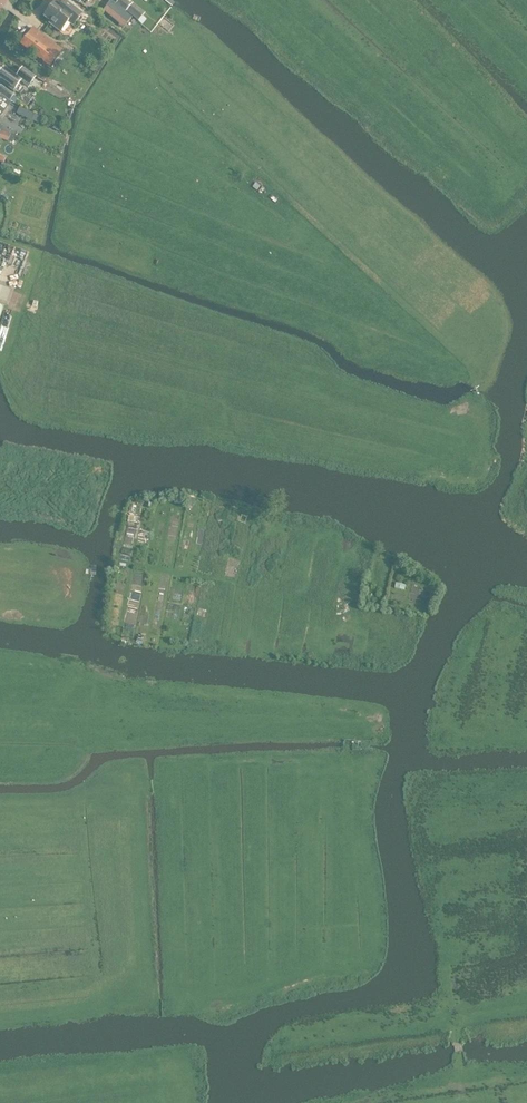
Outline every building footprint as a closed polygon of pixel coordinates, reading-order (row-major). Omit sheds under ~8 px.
[(50,21),(49,22),(60,31),(67,21),(72,25),(81,13),(65,0),(64,0),(60,6),(54,2),(43,16),(50,21)] [(116,4),(111,0),(110,0),(106,5),(126,22),(131,16),(126,11),(125,11),(123,10),(116,4)] [(116,4),(123,10),(125,11),(126,9),(139,20),(145,12),(133,1),(131,4),(127,0),(119,0),(116,4)] [(63,51),(52,43),(33,27),(20,43),(50,67),(63,51)] [(66,50),(70,45),(65,41),(61,46),(66,50)] [(13,91),(20,81),(28,87),(34,77),(22,68),(15,77),(3,68),(0,72),(0,82),(13,91)] [(8,101),(13,95),(1,85),(0,86),(0,94),(8,101)] [(11,104),(2,96),(0,99),(0,118),(11,104)] [(20,107),(17,113),(25,117),(28,111),(20,107)] [(2,126),(1,129),(11,133),(15,134),(16,131),(2,126)] [(0,129),(0,137),(8,140),(11,133),(1,129),(0,129)]
